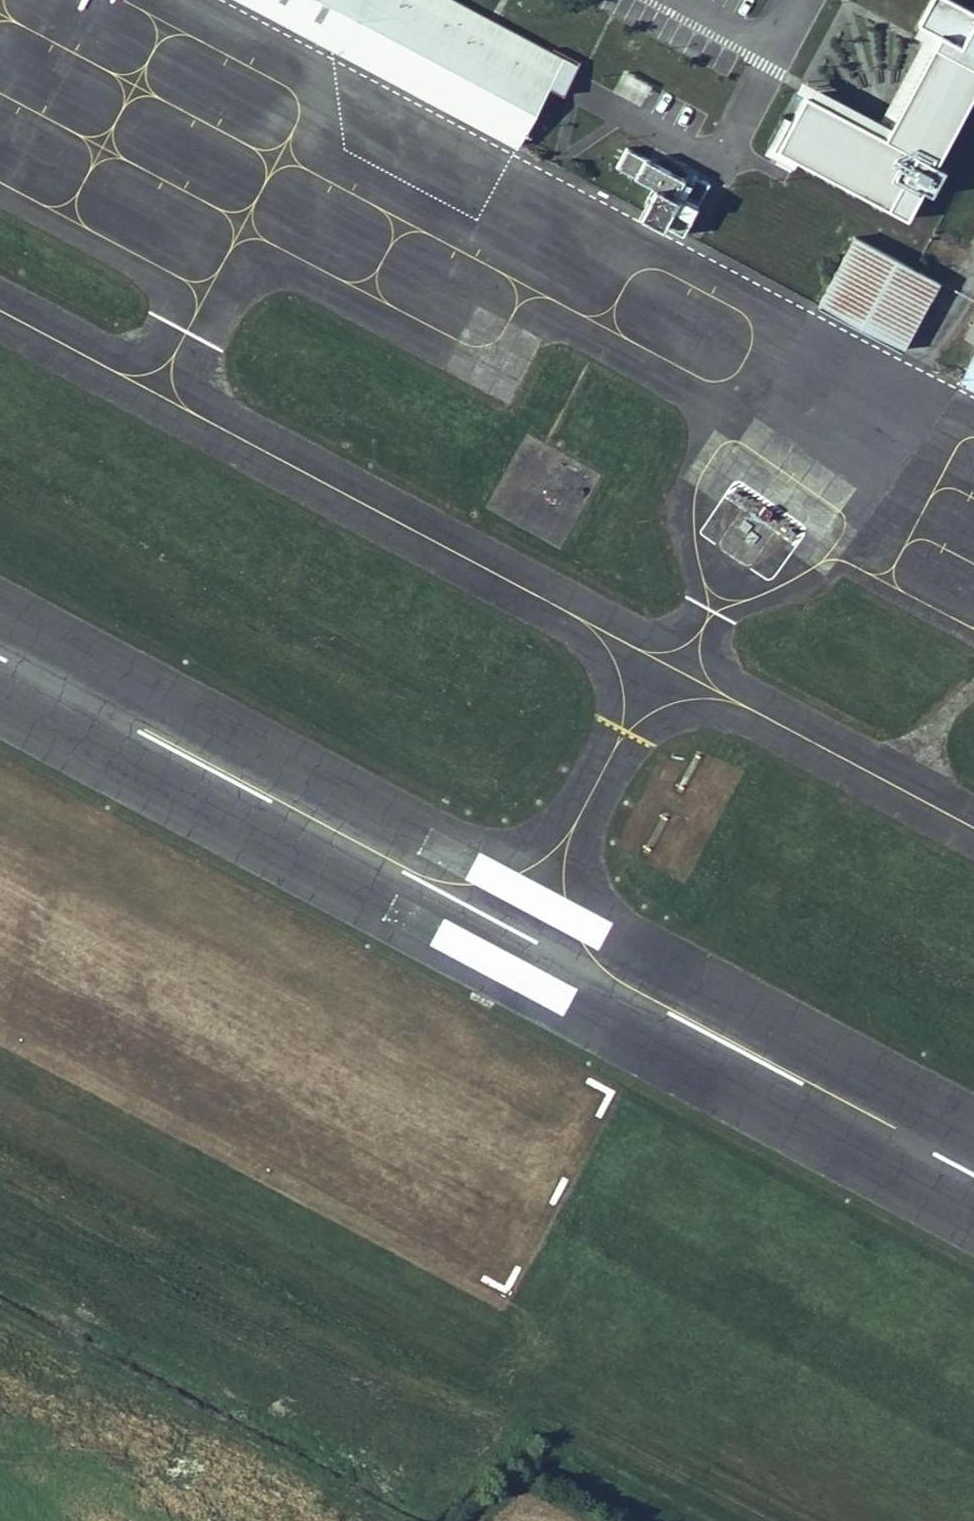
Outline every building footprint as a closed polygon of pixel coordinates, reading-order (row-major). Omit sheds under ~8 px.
[(522,134),(568,53),(468,0),(260,0),(522,134)] [(786,141),(898,201),(927,148),(944,157),(973,99),(973,0),(969,0),(946,45),(939,42),(893,129),(815,88),(786,141)] [(622,70),(613,94),(643,105),(652,81),(622,70)] [(614,164),(649,182),(636,208),(679,230),(703,184),(624,144),(614,164)] [(842,305),(877,238),(860,231),(827,298),(842,305)] [(877,238),(842,305),(909,340),(943,275),(877,238)] [(966,379),(973,384),(973,361),(966,379)]
